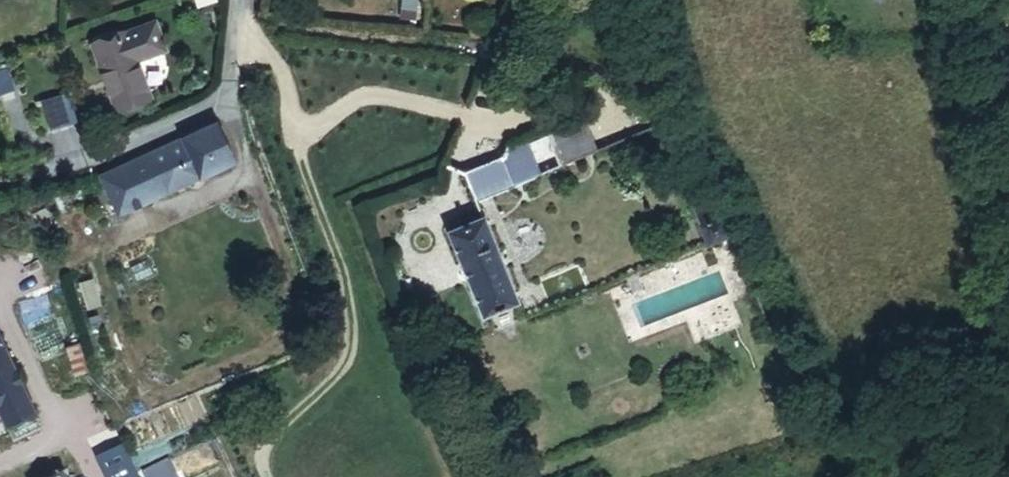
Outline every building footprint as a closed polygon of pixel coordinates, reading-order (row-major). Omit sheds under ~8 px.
[(137,73),(164,65),(153,37),(95,55),(117,119),(149,110),(137,73)] [(28,144),(92,125),(83,96),(19,116),(28,144)] [(91,225),(228,171),(211,134),(99,177),(73,178),(91,225)] [(522,190),(534,185),(525,163),(513,168),(522,190)] [(478,209),(522,190),(513,168),(511,165),(467,183),(478,209)] [(711,247),(727,240),(715,213),(699,220),(711,247)] [(520,308),(515,296),(487,228),(451,243),(484,322),(520,308)] [(535,315),(571,300),(561,277),(515,296),(520,308),(526,324),(537,319),(535,315)] [(35,417),(0,336),(0,414),(7,429),(35,417)] [(66,466),(46,476),(71,476),(66,466)]
